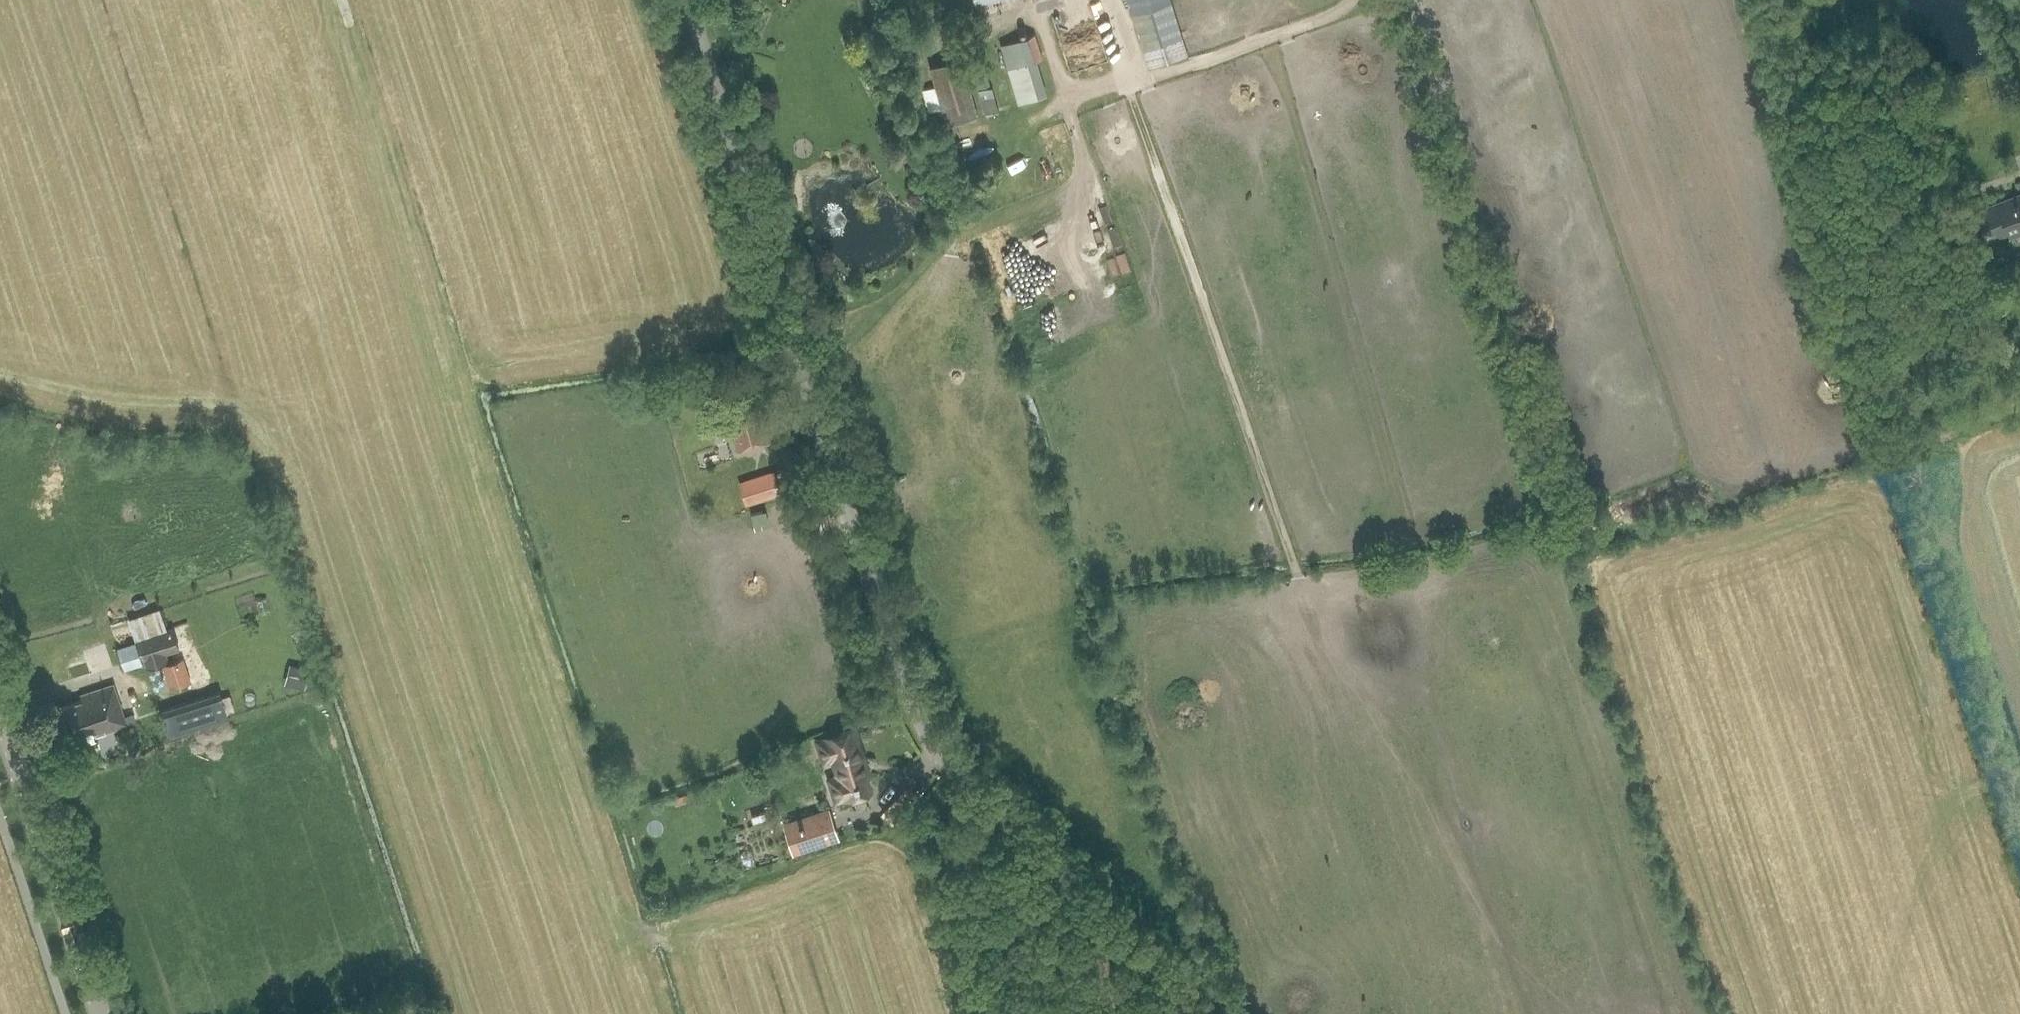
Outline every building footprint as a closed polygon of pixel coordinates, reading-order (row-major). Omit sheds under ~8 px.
[(1171,0),(1127,0),(1148,67),(1188,55),(1171,0)] [(1036,34),(1000,46),(1008,70),(1036,60),(1037,60),(1043,58),(1036,34)] [(979,116),(961,58),(930,67),(947,125),(979,116)] [(1036,60),(1008,70),(1020,104),(1048,94),(1036,60)] [(982,69),(972,72),(984,112),(997,108),(990,86),(987,87),(982,69)] [(926,109),(937,108),(934,85),(923,87),(926,109)] [(920,157),(914,146),(901,152),(907,164),(920,157)] [(1984,211),(1995,241),(2019,231),(2019,197),(1984,211)] [(754,395),(752,389),(735,394),(741,414),(728,418),(738,452),(771,441),(756,394),(754,395)] [(774,473),(741,484),(747,503),(781,492),(774,473)] [(180,650),(173,629),(138,640),(147,667),(169,660),(167,654),(180,650)] [(143,664),(136,642),(118,648),(125,670),(143,664)] [(192,682),(184,658),(163,665),(171,689),(192,682)] [(312,671),(297,667),(293,689),(307,692),(312,671)] [(94,736),(127,725),(114,684),(81,695),(83,700),(62,707),(72,737),(92,730),(94,736)] [(204,725),(229,717),(222,696),(196,705),(161,717),(168,738),(204,725)] [(137,720),(134,712),(126,715),(128,723),(137,720)] [(87,743),(89,752),(99,749),(97,740),(87,743)] [(867,769),(868,768),(861,748),(849,751),(846,742),(829,748),(832,757),(836,756),(842,775),(830,779),(837,799),(849,795),(870,788),(866,776),(869,775),(867,769)] [(895,827),(901,820),(886,806),(880,813),(895,827)] [(827,807),(786,821),(797,850),(839,835),(827,807)] [(753,825),(768,820),(765,811),(750,816),(753,825)]
